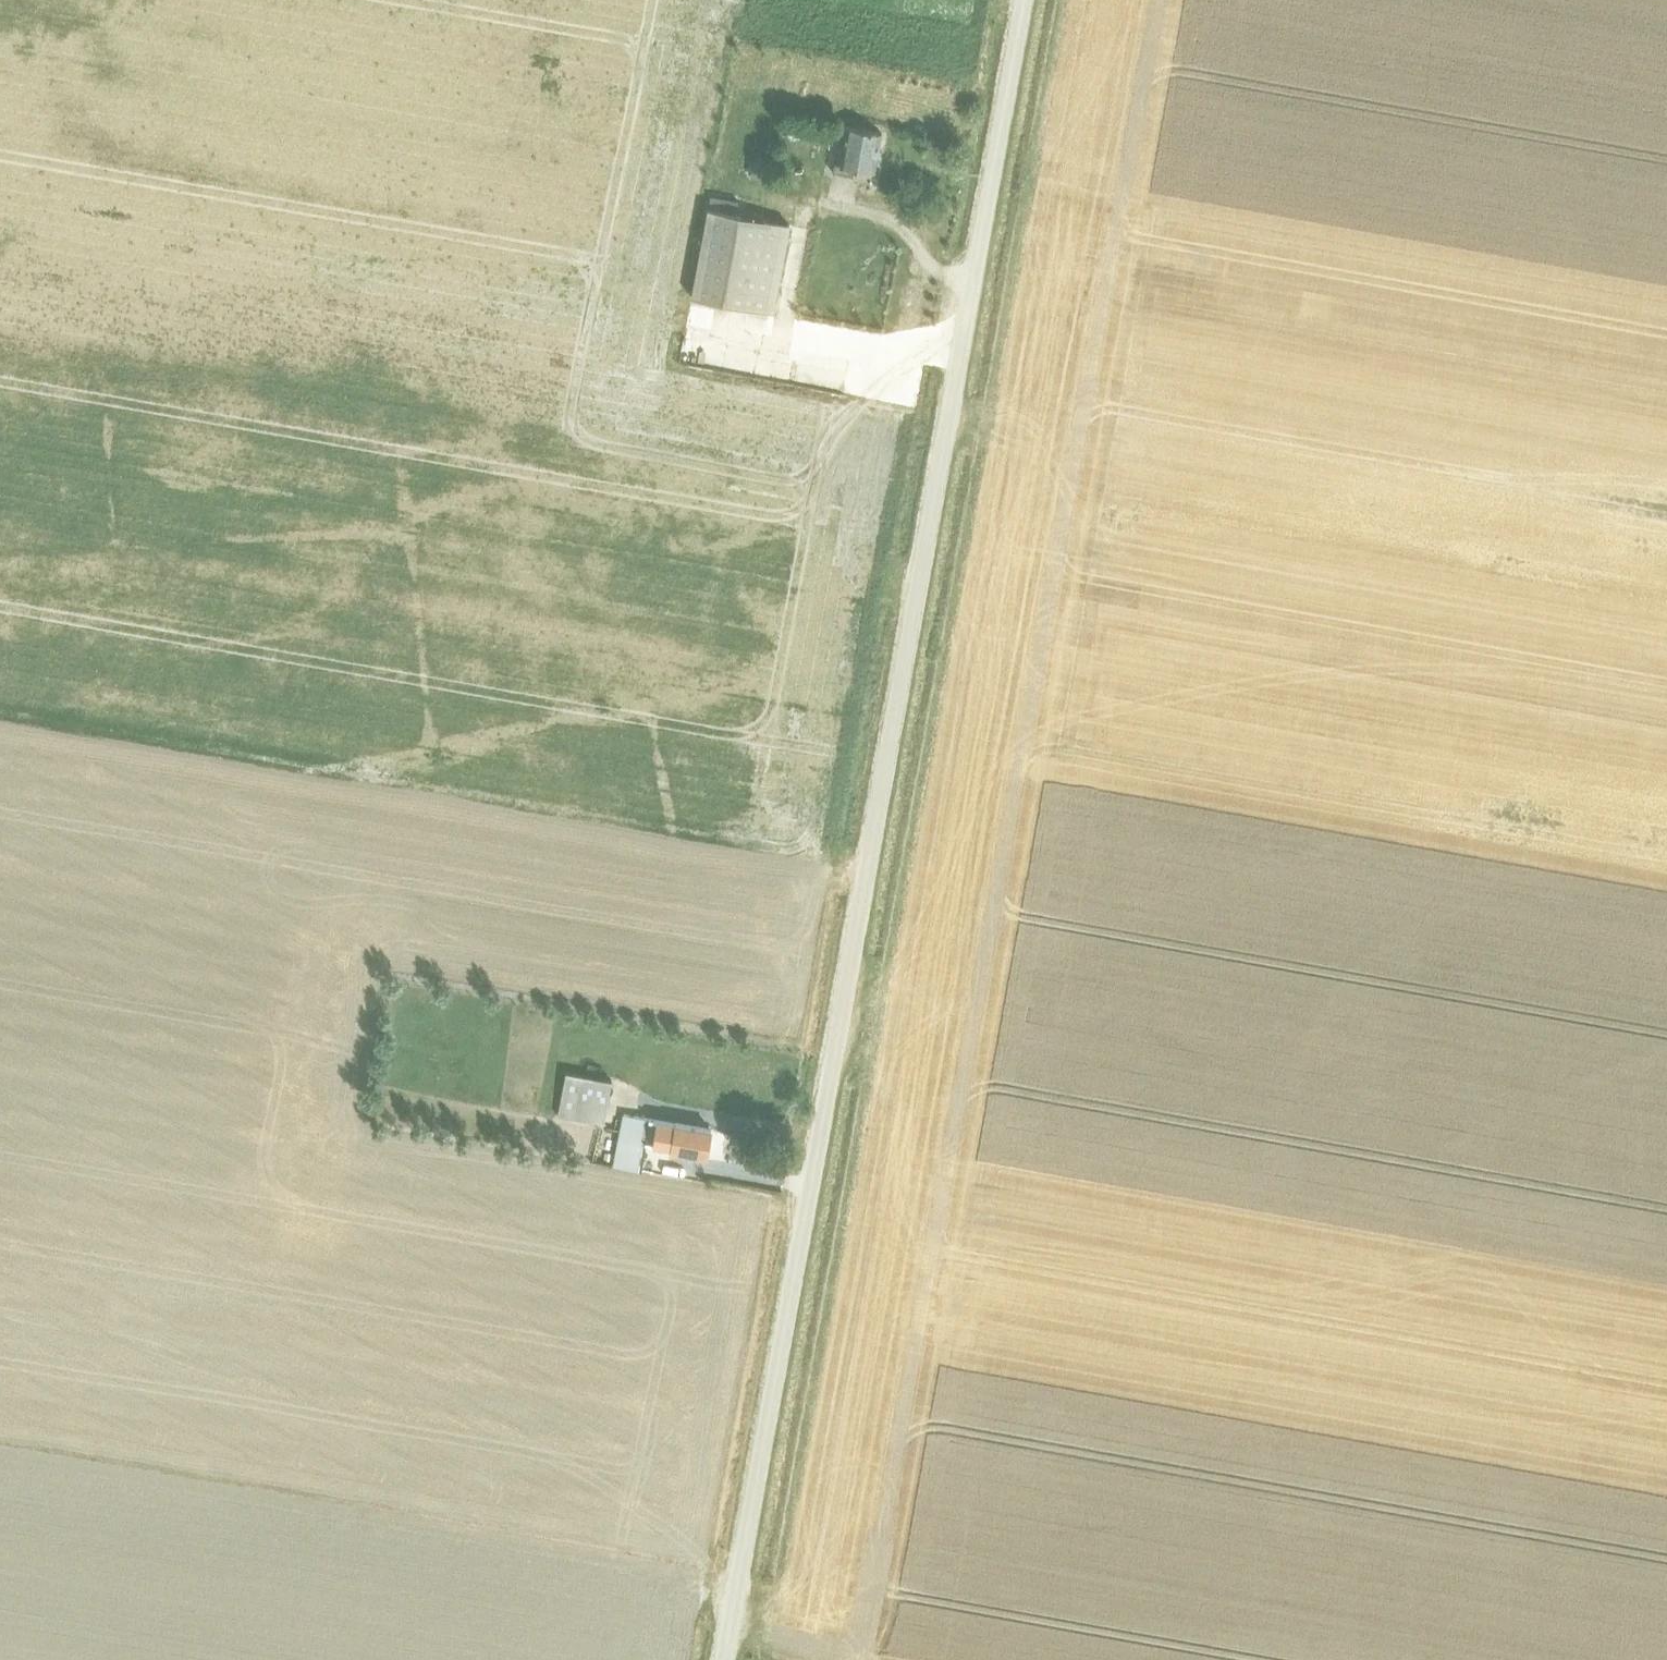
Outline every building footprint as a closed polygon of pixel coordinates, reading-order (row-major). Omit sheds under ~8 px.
[(881,131),(844,125),(838,163),(833,162),(832,171),(852,174),(853,167),(874,171),(881,131)] [(749,161),(748,168),(752,174),(759,175),(764,171),(766,164),(762,158),(755,157),(749,161)] [(788,223),(707,208),(690,296),(772,311),(788,223)] [(565,1070),(557,1113),(603,1122),(611,1079),(565,1070)] [(623,1112),(613,1164),(641,1169),(646,1141),(670,1146),(670,1148),(705,1155),(710,1128),(675,1121),(675,1122),(623,1112)]
